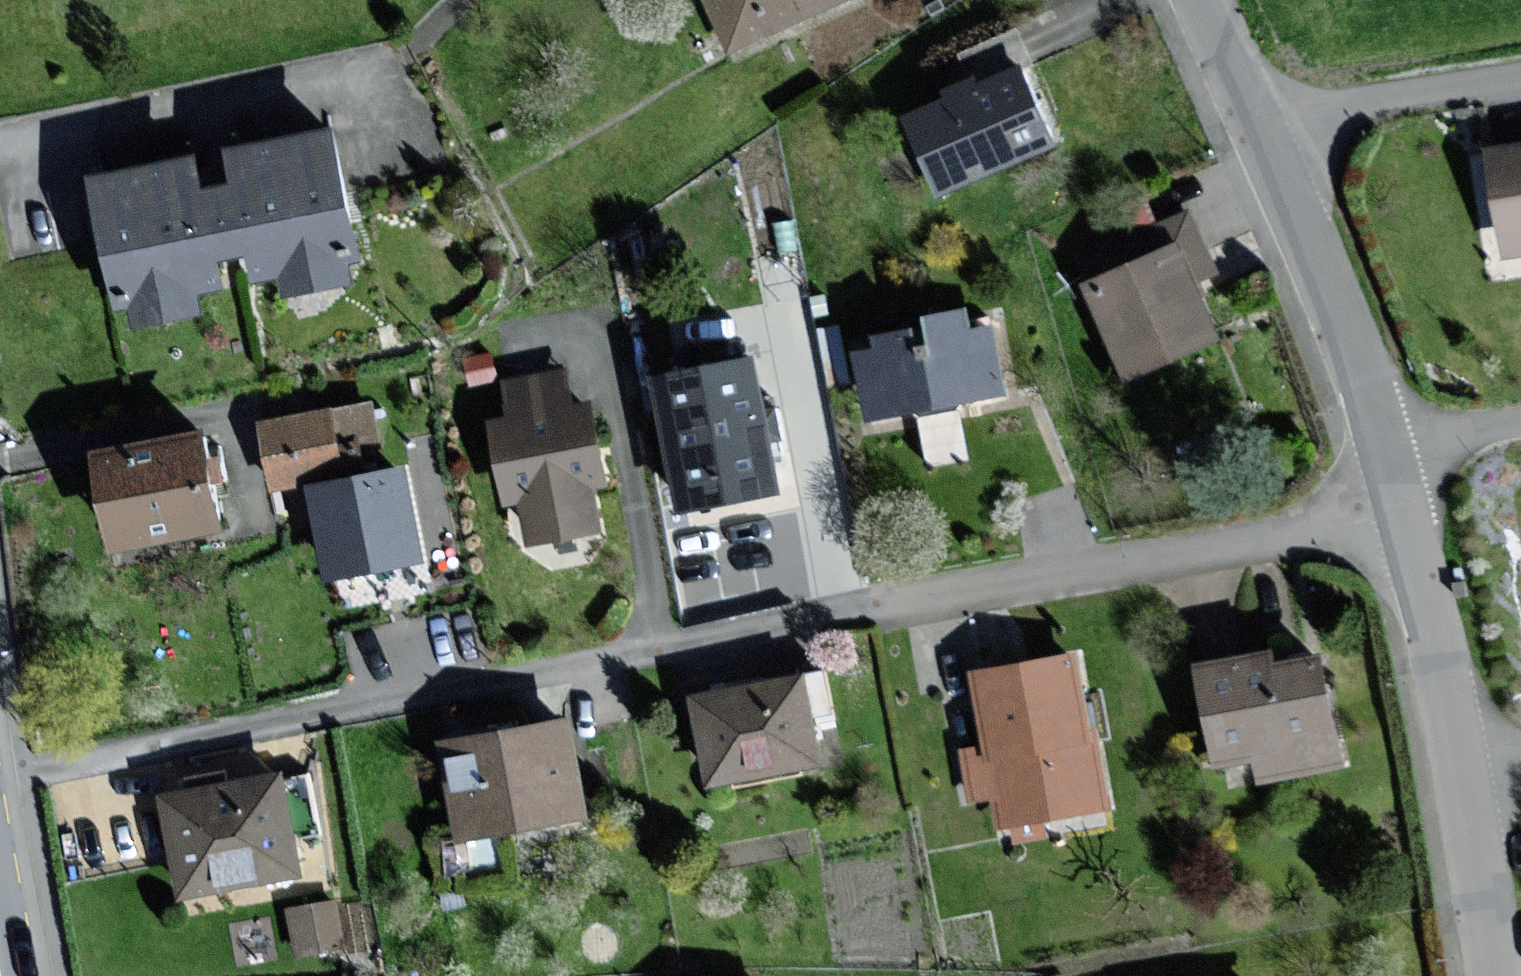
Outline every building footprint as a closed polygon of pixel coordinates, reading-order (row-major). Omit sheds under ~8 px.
[(853,0),(696,0),(720,57),(853,0)] [(1014,75),(898,124),(929,198),(1045,149),(1014,75)] [(228,184),(213,187),(224,261),(239,258),(243,280),(275,276),(278,294),(333,285),(328,254),(346,251),(327,135),(223,151),(228,184)] [(1485,154),(1502,257),(1520,253),(1520,147),(1485,154)] [(210,263),(224,261),(213,187),(192,190),(188,161),(85,177),(107,314),(128,311),(132,333),(195,323),(189,289),(213,285),(210,263)] [(1072,265),(1082,288),(1123,380),(1214,339),(1189,283),(1210,274),(1184,215),(1072,265)] [(917,334),(856,343),(867,422),(1001,403),(990,331),(968,334),(965,313),(915,320),(917,334)] [(752,364),(653,381),(676,511),(775,494),(752,364)] [(565,374),(500,384),(506,426),(486,429),(498,511),(518,509),(523,543),(598,533),(592,490),(602,488),(591,408),(570,411),(565,374)] [(370,406),(258,427),(269,485),(359,467),(356,448),(377,444),(370,406)] [(205,437),(91,453),(105,552),(220,536),(205,437)] [(415,560),(398,471),(305,488),(321,577),(415,560)] [(1267,655),(1195,666),(1210,763),(1240,758),(1243,778),(1333,764),(1317,662),(1269,670),(1267,655)] [(1073,657),(963,675),(977,757),(958,760),(966,809),(988,806),(991,829),(1099,812),(1073,657)] [(798,679),(682,702),(702,795),(817,771),(798,679)] [(571,731),(434,748),(445,841),(582,824),(571,731)] [(275,775),(152,798),(172,901),(295,878),(275,775)] [(296,943),(346,934),(339,890),(289,898),(296,943)]
